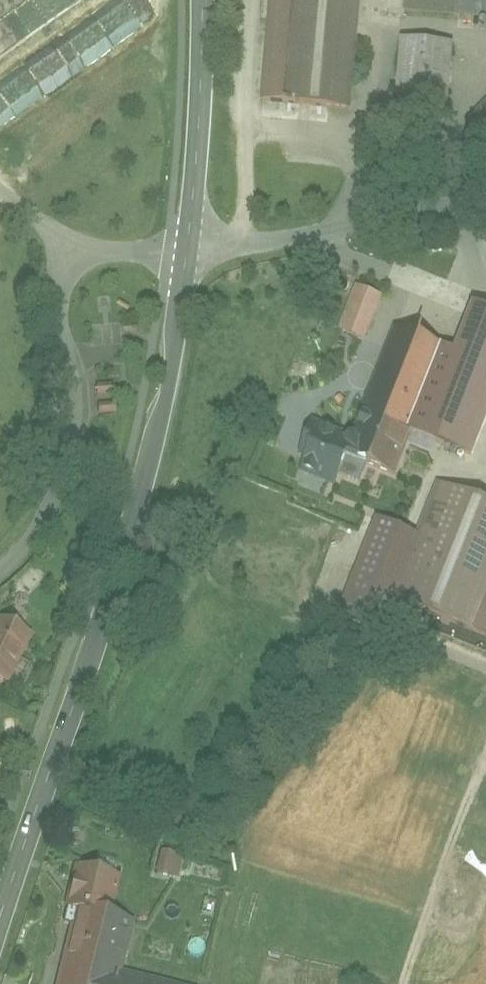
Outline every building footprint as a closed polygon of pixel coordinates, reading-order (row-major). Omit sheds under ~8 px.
[(219,134),(264,137),(266,102),(349,107),(356,0),(263,0),(262,11),(227,8),(219,134)] [(407,7),(485,10),(485,0),(407,0),(407,7)] [(395,40),(393,100),(450,101),(451,41),(395,40)] [(471,126),(485,140),(485,110),(471,126)] [(353,284),(337,327),(373,340),(389,297),(353,284)] [(413,433),(474,458),(485,429),(485,317),(468,359),(396,329),(350,440),(313,425),(300,455),(306,457),(301,470),(330,483),(334,473),(360,484),(367,466),(394,477),(413,433)] [(390,598),(485,637),(485,501),(438,482),(390,598)] [(10,688),(32,629),(0,618),(0,684),(10,688)] [(118,976),(133,916),(112,911),(120,876),(77,865),(66,908),(75,910),(56,983),(152,983),(118,976)]
